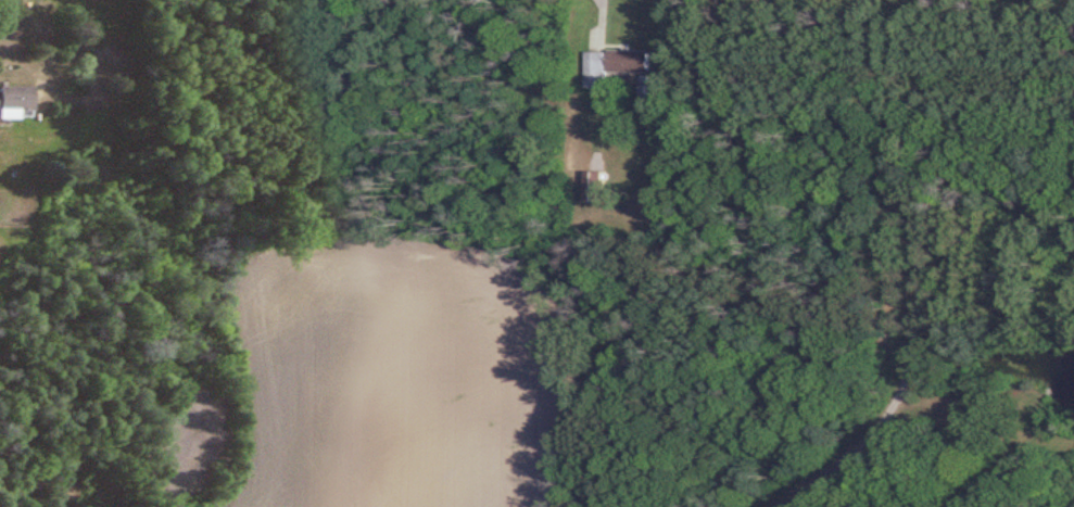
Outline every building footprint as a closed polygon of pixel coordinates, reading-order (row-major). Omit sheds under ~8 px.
[(607,75),(650,75),(651,53),(586,52),(585,88),(607,88),(607,75)] [(0,88),(0,111),(31,111),(31,88),(0,88)]
